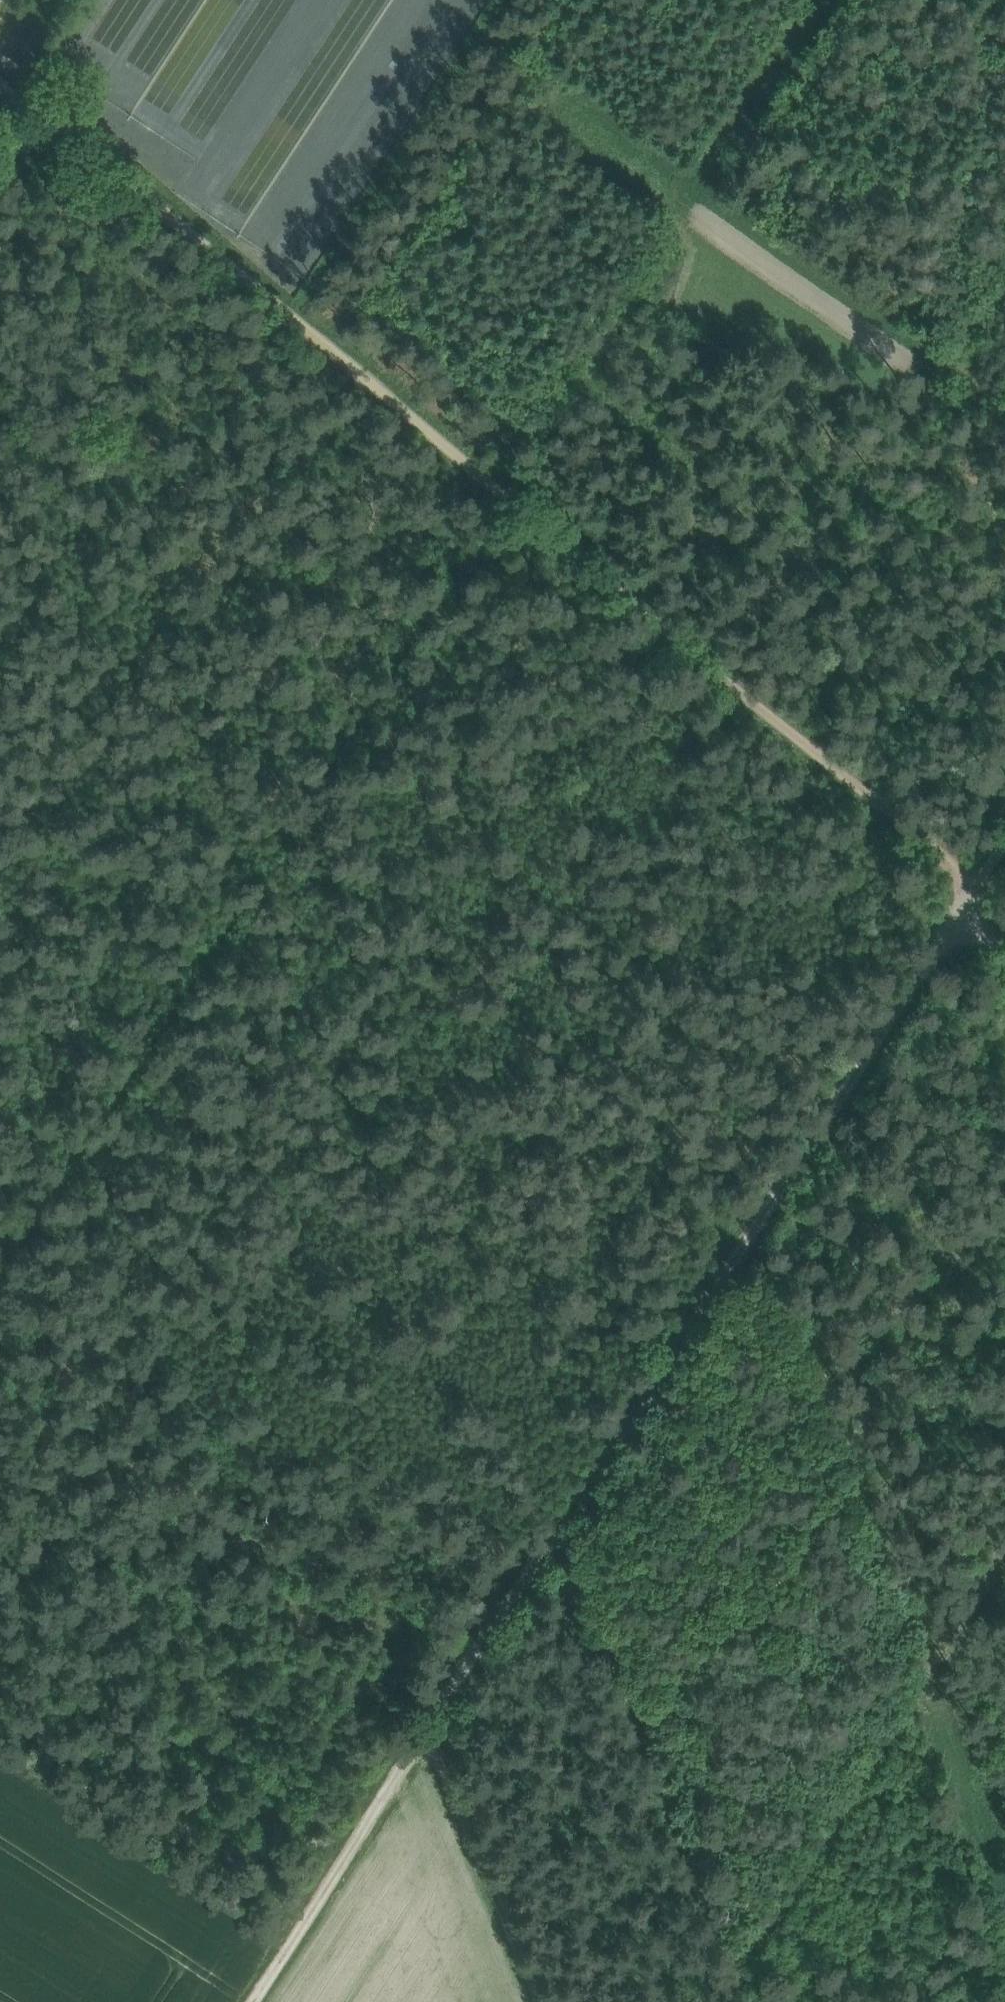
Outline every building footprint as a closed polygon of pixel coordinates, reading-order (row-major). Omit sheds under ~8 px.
[(31,54),(11,38),(0,52),(0,73),(9,81),(31,54)]
